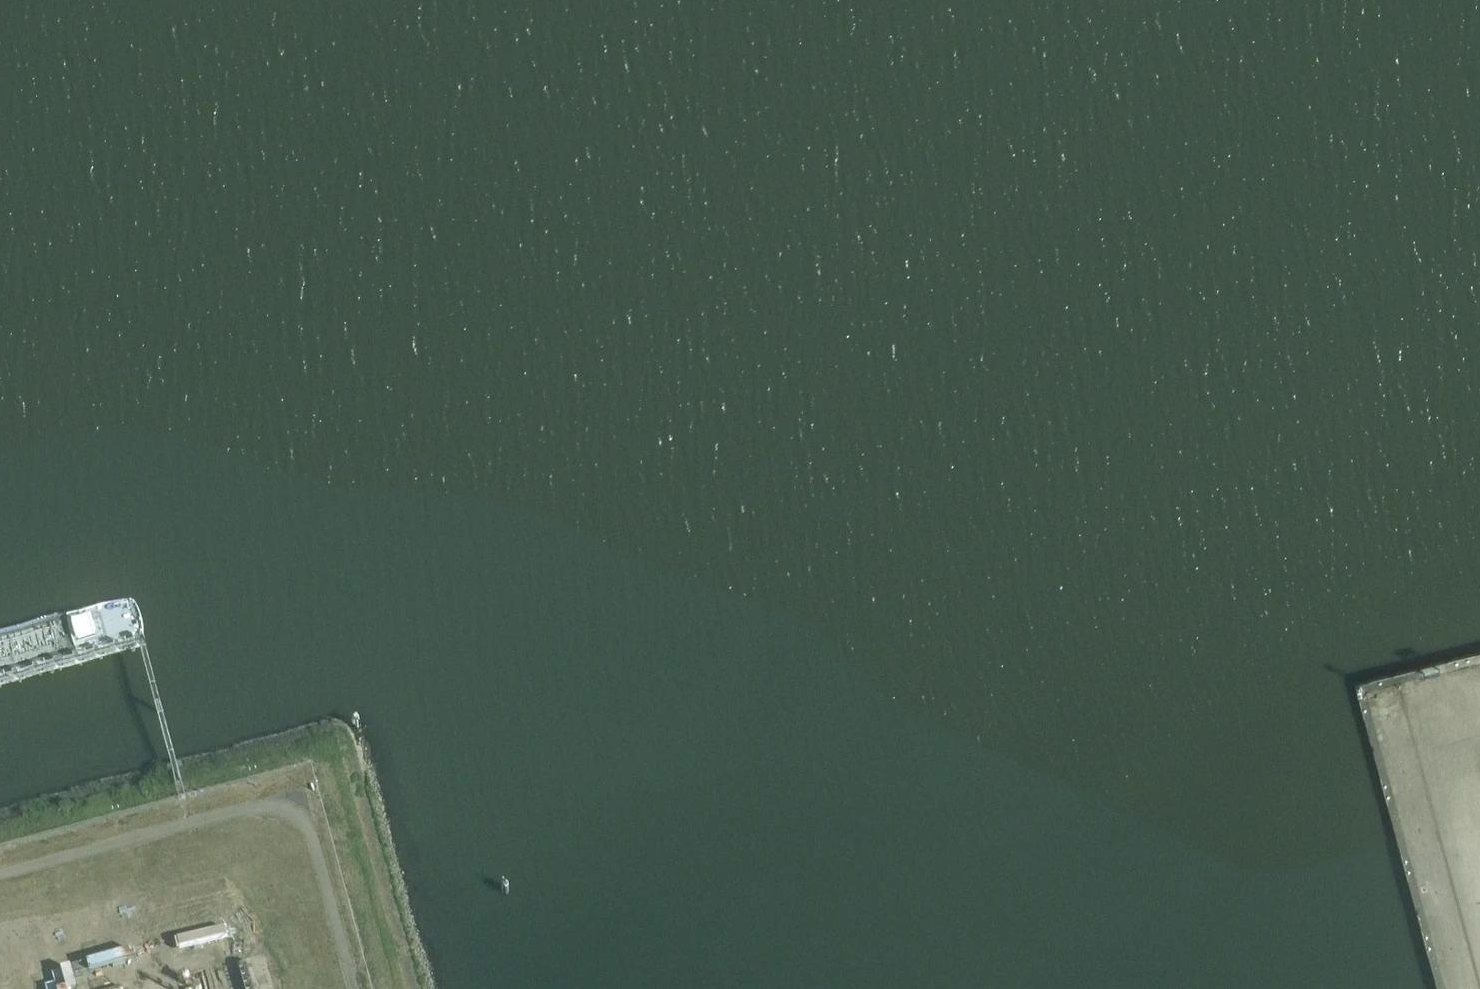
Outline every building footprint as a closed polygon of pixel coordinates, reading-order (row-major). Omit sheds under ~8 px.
[(1421,673),(1407,674),(1409,691),(1423,689),(1421,673)] [(1390,679),(1393,695),(1407,692),(1404,677),(1390,679)] [(1373,686),(1379,701),(1392,696),(1387,681),(1373,686)] [(1417,710),(1429,705),(1424,691),(1412,696),(1417,710)] [(1384,719),(1412,709),(1408,696),(1394,701),(1393,700),(1378,705),(1384,719)] [(1396,721),(1383,725),(1388,738),(1401,733),(1396,721)] [(1404,737),(1408,751),(1420,748),(1417,734),(1404,737)] [(1431,787),(1418,791),(1422,806),(1435,802),(1431,787)] [(1461,873),(1475,870),(1472,854),(1458,857),(1461,873)] [(1436,863),(1442,880),(1454,876),(1449,859),(1436,863)] [(1425,885),(1437,881),(1432,865),(1420,869),(1425,885)] [(1456,880),(1442,883),(1445,898),(1459,896),(1456,880)] [(1438,885),(1426,889),(1430,903),(1442,900),(1438,885)] [(1479,909),(1479,895),(1479,892),(1466,897),(1472,913),(1479,909)] [(1452,919),(1465,914),(1460,899),(1447,904),(1452,919)] [(66,979),(77,976),(70,954),(60,957),(66,979)] [(67,977),(58,979),(60,988),(69,988),(67,977)]
